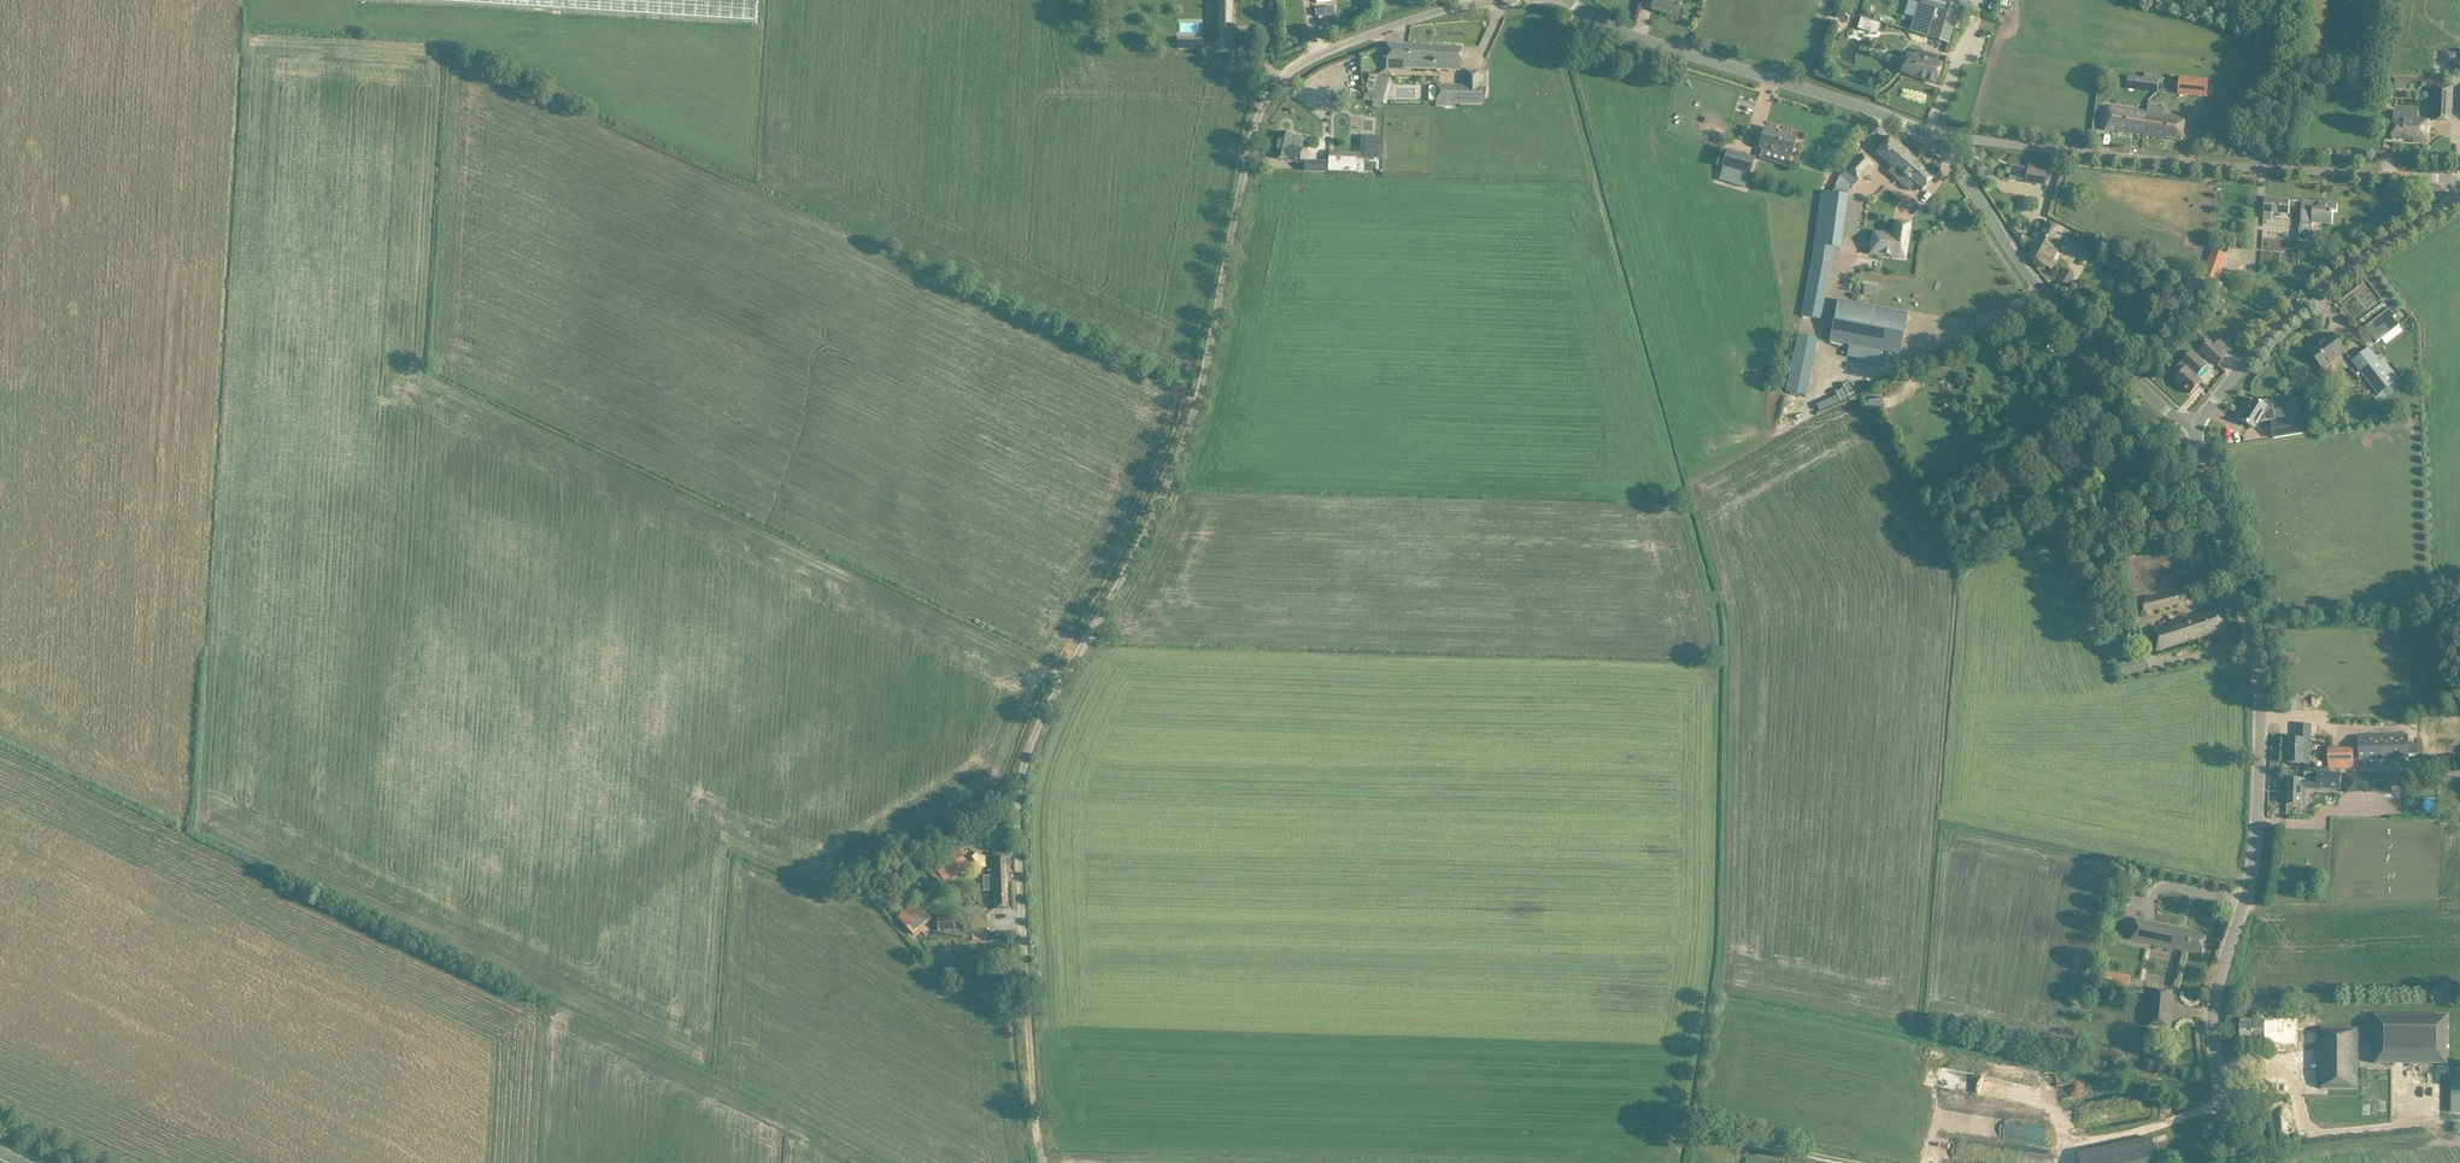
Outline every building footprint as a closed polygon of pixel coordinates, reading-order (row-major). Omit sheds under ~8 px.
[(756,23),(757,0),(400,0),(756,23)] [(1221,52),(1233,52),(1233,0),(1218,0),(1217,52),(1221,52)] [(1677,17),(1683,0),(1655,0),(1652,9),(1677,17)] [(1930,37),(1948,43),(1959,6),(1950,3),(1951,0),(1923,0),(1922,3),(1938,8),(1930,37)] [(1920,4),(1912,31),(1928,36),(1936,9),(1920,4)] [(1333,7),(1316,9),(1317,15),(1334,13),(1333,7)] [(1861,18),(1858,28),(1877,34),(1880,24),(1861,18)] [(1387,70),(1410,71),(1410,69),(1461,71),(1462,48),(1388,45),(1387,70)] [(1541,48),(1542,55),(1550,53),(1549,46),(1541,48)] [(1908,54),(1902,72),(1925,79),(1925,81),(1935,84),(1941,65),(1928,61),(1929,55),(1918,52),(1916,57),(1908,54)] [(1482,85),(1480,85),(1480,70),(1465,69),(1464,78),(1461,78),(1460,85),(1435,84),(1434,101),(1454,102),(1454,104),(1481,104),(1482,85)] [(1389,88),(1391,78),(1377,75),(1370,100),(1374,101),(1386,105),(1391,88),(1389,88)] [(2136,77),(2135,88),(2157,91),(2159,80),(2136,77)] [(2210,81),(2203,80),(2182,78),(2180,94),(2201,96),(2208,97),(2210,81)] [(2303,84),(2301,91),(2308,93),(2309,86),(2303,84)] [(2451,122),(2453,86),(2434,85),(2432,121),(2451,122)] [(2105,129),(2144,135),(2147,111),(2115,106),(2115,110),(2108,109),(2105,129)] [(2182,141),(2185,118),(2147,111),(2144,135),(2182,141)] [(2428,143),(2429,120),(2414,119),(2414,120),(2393,119),(2392,140),(2413,141),(2413,142),(2428,143)] [(1764,127),(1758,147),(1763,149),(1760,158),(1787,166),(1790,157),(1791,157),(1797,137),(1764,127)] [(1273,158),(1285,161),(1299,164),(1303,147),(1302,146),(1304,138),(1294,136),(1294,135),(1279,132),(1273,158)] [(1712,132),(1711,137),(1724,141),(1726,135),(1712,132)] [(1906,151),(1889,136),(1875,152),(1892,167),(1906,151)] [(1365,158),(1383,159),(1383,138),(1366,137),(1365,158)] [(1727,150),(1722,167),(1750,175),(1755,158),(1727,150)] [(1935,176),(1915,159),(1906,151),(1892,167),(1888,172),(1909,191),(1914,185),(1921,191),(1935,176)] [(1840,248),(1848,195),(1847,195),(1850,185),(1859,179),(1864,174),(1873,165),(1860,152),(1844,167),(1846,169),(1840,176),(1833,193),(1822,191),(1814,244),(1840,248)] [(1328,172),(1357,173),(1357,158),(1328,157),(1328,172)] [(2045,185),(2049,164),(2030,161),(2026,182),(2045,185)] [(1304,162),(1304,172),(1326,172),(1326,162),(1304,162)] [(2265,199),(2264,218),(2272,218),(2272,213),(2289,214),(2290,201),(2265,199)] [(2299,240),(2311,241),(2313,223),(2332,224),(2333,212),(2337,212),(2338,204),(2302,201),(2299,240)] [(2028,257),(2052,268),(2059,254),(2055,252),(2065,231),(2046,221),(2028,257)] [(1905,258),(1908,238),(1873,233),(1870,253),(1905,258)] [(2074,246),(2090,255),(2095,246),(2079,238),(2074,246)] [(2203,276),(2217,281),(2226,254),(2213,249),(2203,276)] [(2057,281),(2066,286),(2074,273),(2065,268),(2057,281)] [(1864,285),(1863,294),(1875,296),(1876,286),(1864,285)] [(1900,355),(1907,314),(1837,300),(1829,341),(1900,355)] [(2390,308),(2365,328),(2377,343),(2400,325),(2394,318),(2396,316),(2390,308)] [(2331,334),(2333,337),(2321,346),(2319,344),(2310,351),(2323,368),(2345,351),(2331,334)] [(1818,339),(1798,335),(1786,392),(1806,396),(1818,339)] [(2202,350),(2209,357),(2218,365),(2226,356),(2225,355),(2230,350),(2220,340),(2214,345),(2210,341),(2202,350)] [(2394,383),(2399,379),(2384,358),(2379,361),(2369,348),(2352,361),(2378,395),(2375,398),(2378,402),(2388,394),(2389,394),(2397,387),(2394,383)] [(2180,375),(2176,380),(2191,394),(2202,382),(2196,377),(2207,366),(2191,352),(2174,370),(2180,375)] [(1821,409),(1840,402),(1838,397),(1819,403),(1821,409)] [(2258,422),(2260,422),(2276,420),(2273,400),(2262,401),(2261,403),(2255,399),(2251,406),(2248,404),(2243,412),(2246,414),(2242,420),(2254,428),(2258,422)] [(1864,403),(1872,418),(1877,415),(1869,400),(1864,403)] [(2271,423),(2274,438),(2303,433),(2301,418),(2271,423)] [(1964,463),(1968,471),(1979,466),(1974,456),(1969,458),(1970,461),(1964,463)] [(2167,486),(2158,465),(2146,470),(2155,491),(2167,486)] [(1933,471),(1929,473),(1934,481),(1938,479),(1933,471)] [(2139,601),(2142,612),(2187,601),(2184,590),(2139,601)] [(2115,622),(2112,608),(2104,609),(2107,624),(2115,622)] [(2152,629),(2155,652),(2226,630),(2219,608),(2152,629)] [(2409,758),(2408,735),(2359,737),(2359,759),(2409,758)] [(2310,764),(2310,755),(2306,755),(2307,747),(2303,747),(2304,738),(2290,738),(2289,763),(2310,764)] [(2353,762),(2353,749),(2329,749),(2329,762),(2353,762)] [(2288,779),(2287,804),(2304,805),(2305,788),(2317,788),(2340,789),(2341,773),(2318,772),(2317,773),(2305,773),(2305,779),(2288,779)] [(2391,791),(2390,774),(2366,775),(2366,793),(2376,792),(2376,791),(2391,791)] [(928,869),(934,880),(936,879),(939,883),(943,880),(944,881),(968,866),(955,844),(930,859),(934,865),(928,869)] [(992,854),(993,909),(1010,909),(1008,853),(992,854)] [(915,902),(898,917),(913,934),(930,919),(915,902)] [(937,916),(938,929),(956,928),(955,915),(937,916)] [(971,916),(972,924),(987,923),(987,915),(971,916)] [(2130,939),(2203,954),(2207,934),(2135,919),(2130,939)] [(2096,985),(2104,986),(2104,984),(2128,989),(2131,975),(2106,970),(2106,972),(2099,970),(2096,985)] [(2149,1026),(2169,1027),(2173,991),(2153,990),(2149,1026)] [(2268,1011),(2285,1012),(2286,1001),(2269,1000),(2268,1011)] [(2374,1063),(2447,1064),(2447,1015),(2375,1015),(2374,1063)] [(2241,1020),(2240,1043),(2297,1044),(2298,1019),(2273,1018),(2273,1021),(2241,1020)] [(2322,1089),(2358,1089),(2358,1029),(2322,1028),(2322,1089)] [(2452,1112),(2459,1112),(2459,1081),(2452,1081),(2452,1112)] [(2151,1137),(2077,1153),(2079,1162),(2156,1162),(2151,1137)]
